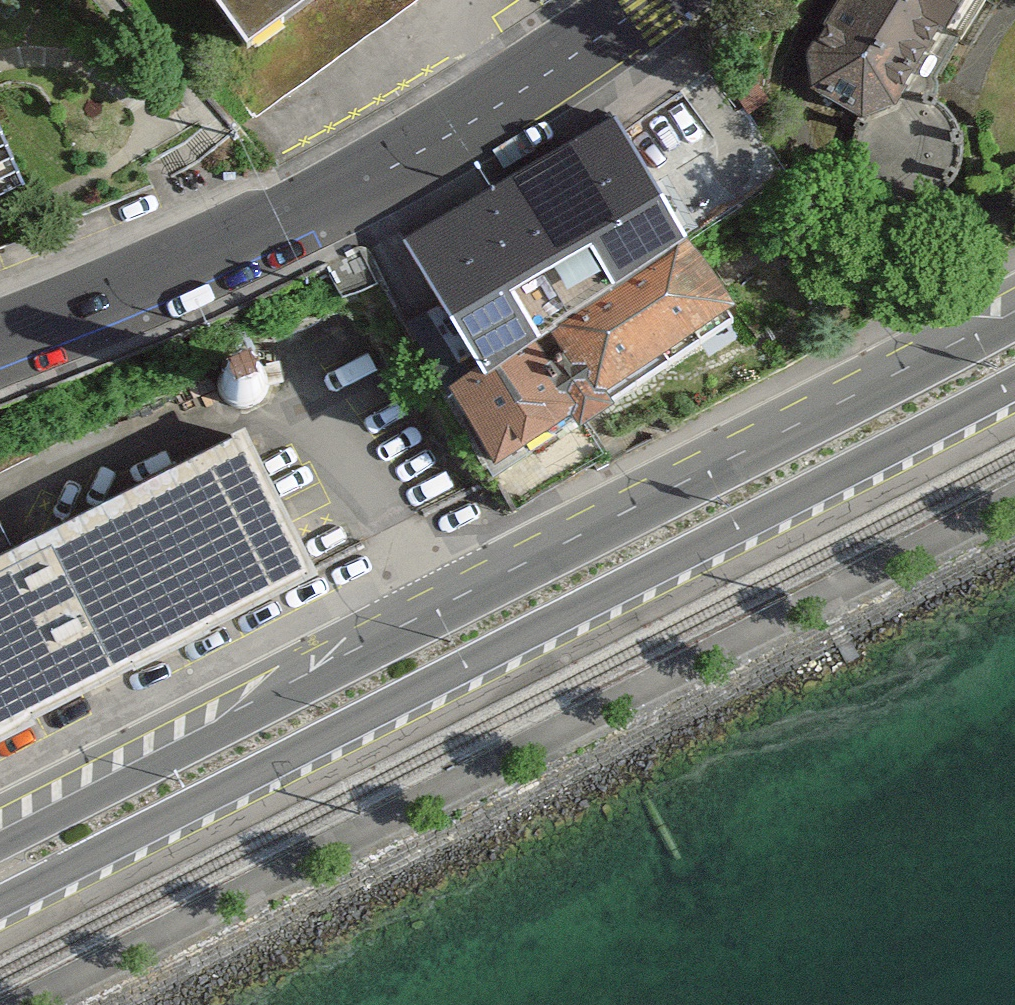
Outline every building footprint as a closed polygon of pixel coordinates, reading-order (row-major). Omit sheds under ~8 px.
[(242,57),(325,0),(202,0),(242,57)] [(882,141),(989,7),(978,0),(848,0),(804,71),(809,108),(882,141)] [(470,384),(688,252),(618,123),(400,251),(470,384)] [(20,190),(0,145),(0,199),(20,190)] [(488,496),(738,330),(688,252),(470,384),(431,407),(488,496)] [(253,399),(261,386),(258,372),(245,364),(230,367),(222,380),(226,395),(239,403),(253,399)] [(318,588),(243,441),(16,557),(0,526),(0,750),(318,588)]
